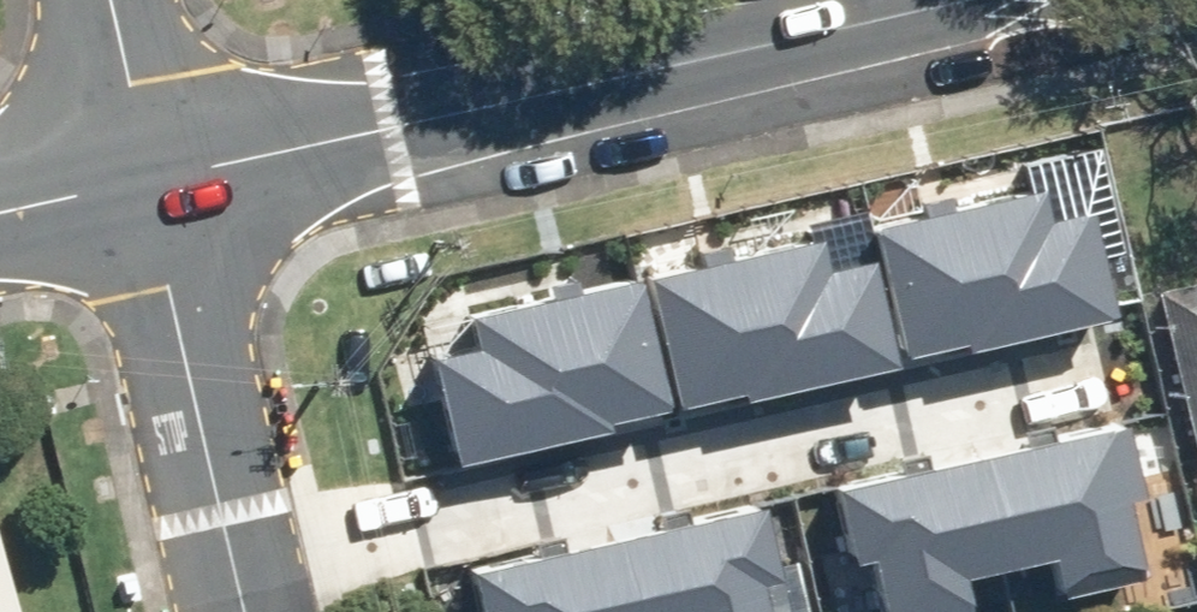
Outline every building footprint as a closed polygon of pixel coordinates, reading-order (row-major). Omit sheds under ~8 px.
[(954,332),(1102,296),(1076,188),(1032,199),(1024,169),(863,208),(894,334),(951,320),(954,332)] [(732,388),(881,357),(858,249),(814,258),(808,227),(645,261),(671,387),(729,376),(732,388)] [(429,341),(451,449),(601,419),(598,407),(656,395),(630,268),(467,301),(473,332),(429,341)] [(1160,290),(1188,452),(1196,451),(1196,283),(1160,290)] [(1114,482),(1136,477),(1123,414),(978,445),(1000,548),(1041,539),(1050,583),(1132,566),(1114,482)] [(845,540),(867,535),(884,611),(916,611),(966,601),(957,557),(1000,548),(978,445),(831,476),(845,540)] [(771,563),(757,500),(612,531),(630,611),(758,611),(748,568),(771,563)] [(477,611),(630,611),(612,531),(466,562),(477,611)] [(0,536),(0,611),(17,611),(0,536)]
